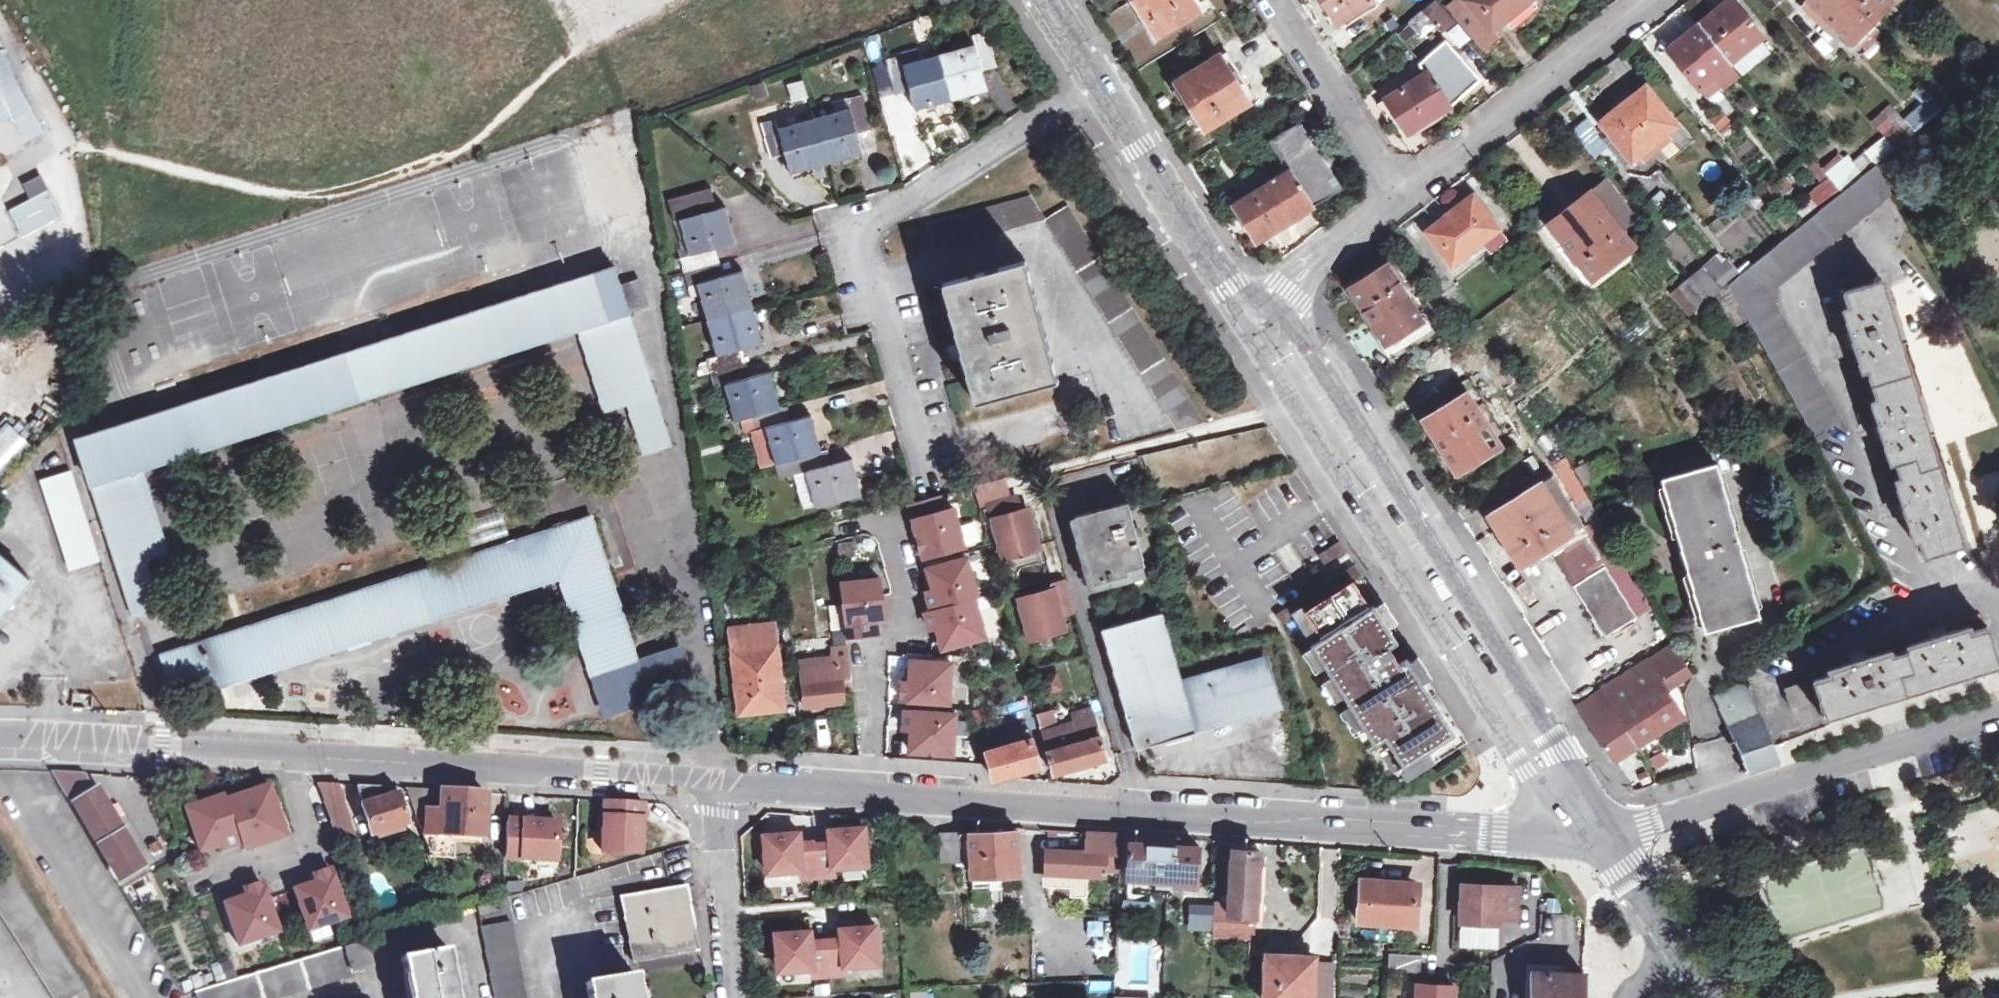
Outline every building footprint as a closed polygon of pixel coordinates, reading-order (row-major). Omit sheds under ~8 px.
[(1192,0),(1132,0),(1155,36),(1198,9),(1192,0)] [(1371,0),(1329,0),(1341,19),(1371,0)] [(1455,20),(1437,0),(1432,0),(1422,8),(1443,31),(1455,20)] [(1451,2),(1486,43),(1499,31),(1495,27),(1527,0),(1454,0),(1451,2)] [(1861,47),(1864,44),(1868,48),(1882,33),(1881,32),(1870,22),(1890,1),(1889,0),(1806,0),(1855,47),(1858,44),(1861,47)] [(1686,73),(1699,88),(1761,38),(1749,22),(1745,25),(1727,3),(1673,46),(1690,69),(1686,73)] [(972,49),(900,68),(898,61),(884,64),(891,92),(905,88),(911,112),(984,93),(978,70),(990,66),(983,37),(970,40),(972,49)] [(1480,78),(1445,39),(1421,60),(1419,62),(1426,72),(1387,98),(1407,131),(1451,103),(1480,78)] [(31,135),(50,124),(4,43),(0,45),(0,120),(17,110),(31,135)] [(1256,97),(1227,51),(1176,82),(1205,127),(1256,97)] [(801,81),(786,83),(788,101),(804,99),(801,81)] [(1625,164),(1675,125),(1643,84),(1598,120),(1612,138),(1608,142),(1625,164)] [(1922,89),(1898,117),(1915,132),(1939,103),(1922,89)] [(853,134),(866,131),(857,98),(845,101),(847,111),(777,129),(774,120),(759,123),(767,155),(783,151),(789,175),(860,158),(853,134)] [(1718,133),(1732,121),(1712,98),(1698,109),(1718,133)] [(1869,122),(1893,148),(1908,137),(1883,109),(1869,122)] [(1585,117),(1568,128),(1589,159),(1606,148),(1585,117)] [(1247,194),(1241,185),(1227,193),(1257,241),(1341,189),(1298,122),(1269,140),(1287,169),(1247,194)] [(868,130),(854,134),(860,156),(875,152),(868,130)] [(1823,430),(1842,419),(1775,301),(1775,286),(1890,194),(1874,164),(1862,174),(1849,161),(1829,178),(1841,191),(1727,284),(1815,443),(1827,436),(1823,430)] [(39,177),(23,185),(31,199),(47,191),(39,177)] [(1548,224),(1561,241),(1591,279),(1633,245),(1621,231),(1638,218),(1605,178),(1548,224)] [(1814,207),(1833,193),(1823,179),(1804,193),(1814,207)] [(31,199),(8,211),(22,237),(61,216),(47,191),(31,199)] [(766,431),(774,463),(778,479),(808,472),(818,506),(861,495),(851,461),(830,466),(826,451),(821,452),(812,419),(787,426),(783,411),(778,412),(769,379),(746,384),(738,356),(761,350),(742,278),(719,284),(712,253),(733,248),(724,214),(713,216),(708,196),(667,206),(672,227),(681,225),(690,260),(679,262),(688,292),(699,290),(717,362),(706,365),(714,392),(725,389),(733,424),(743,422),(753,419),(757,433),(766,431)] [(1475,198),(1452,216),(1449,211),(1425,230),(1450,263),(1498,228),(1475,198)] [(935,251),(1041,223),(1028,200),(929,225),(935,251)] [(1066,208),(1041,223),(1174,433),(1202,424),(1066,208)] [(1591,279),(1561,241),(1555,245),(1585,283),(1587,285),(1590,286),(1592,286),(1594,285),(1596,284),(1638,251),(1633,245),(1591,279)] [(1349,288),(1383,343),(1420,319),(1385,265),(1349,288)] [(1720,289),(1702,265),(1678,284),(1697,308),(1720,289)] [(1024,266),(943,286),(962,353),(977,410),(1058,387),(1055,377),(1024,266)] [(622,294),(628,312),(648,304),(641,281),(620,286),(614,268),(87,435),(76,440),(135,618),(147,614),(159,609),(143,559),(163,552),(136,467),(584,324),(579,307),(622,294)] [(1854,355),(1861,354),(1878,411),(1873,413),(1878,430),(1883,447),(1889,445),(1902,491),(1897,493),(1902,509),(1907,526),(1912,524),(1922,555),(1961,544),(1960,542),(1881,277),(1879,278),(1878,273),(1872,275),(1874,280),(1842,291),(1851,320),(1844,321),(1849,338),(1854,355)] [(611,409),(633,402),(654,396),(628,312),(622,294),(579,307),(584,324),(611,409)] [(1464,392),(1423,418),(1453,467),(1495,441),(1464,392)] [(649,454),(661,450),(670,447),(671,447),(654,396),(633,402),(649,454)] [(753,419),(743,422),(747,436),(753,435),(757,433),(753,419)] [(6,425),(0,431),(0,479),(30,447),(6,425)] [(757,433),(753,435),(761,466),(774,463),(766,431),(757,433)] [(670,447),(661,450),(664,460),(672,458),(670,447)] [(1662,479),(1704,629),(1757,614),(1715,464),(1662,479)] [(1634,613),(1578,527),(1583,523),(1552,473),(1488,511),(1521,569),(1551,551),(1604,632),(1634,613)] [(71,474),(43,484),(71,569),(100,559),(71,474)] [(940,499),(909,508),(924,562),(965,550),(954,513),(944,514),(940,499)] [(1015,501),(988,509),(1004,564),(1039,554),(1028,515),(1019,518),(1015,501)] [(1074,518),(1093,589),(1130,580),(1128,575),(1145,570),(1127,503),(1074,518)] [(637,659),(592,517),(161,655),(176,698),(560,576),(606,716),(694,687),(682,645),(637,659)] [(0,552),(0,615),(31,579),(0,552)] [(967,561),(928,572),(934,593),(927,595),(932,613),(975,601),(978,600),(967,561)] [(1351,566),(1272,615),(1278,625),(1289,618),(1349,581),(1350,583),(1358,578),(1351,566)] [(1349,581),(1289,618),(1369,747),(1379,740),(1397,769),(1450,737),(1403,661),(1402,660),(1394,665),(1390,658),(1385,650),(1393,645),(1392,643),(1369,606),(1366,608),(1350,583),(1349,581)] [(880,583),(840,587),(847,641),(879,637),(877,622),(884,621),(880,583)] [(1066,585),(1051,589),(1052,595),(1020,603),(1030,641),(1064,632),(1060,618),(1074,614),(1066,585)] [(975,601),(932,613),(925,615),(930,633),(937,631),(943,653),(986,641),(975,601)] [(842,611),(830,613),(834,651),(832,651),(832,656),(835,655),(835,662),(800,665),(806,710),(845,706),(843,685),(851,685),(842,611)] [(1162,616),(1101,633),(1133,754),(1194,739),(1193,734),(1276,713),(1263,660),(1180,682),(1162,616)] [(1821,717),(1825,716),(1826,718),(1998,665),(1986,626),(1956,635),(1954,630),(1939,635),(1923,640),(1925,645),(1879,659),(1877,653),(1860,659),(1843,664),(1844,669),(1813,679),(1823,710),(1819,711),(1821,717)] [(784,708),(776,649),(773,649),(770,629),(731,634),(741,713),(784,708)] [(1681,714),(1662,682),(1667,680),(1671,687),(1685,679),(1679,671),(1688,665),(1673,640),(1576,702),(1612,757),(1681,714)] [(953,666),(912,664),(910,686),(903,685),(902,704),(950,707),(953,666)] [(1713,695),(1732,734),(1742,757),(1749,770),(1759,767),(1778,761),(1776,746),(1747,682),(1713,695)] [(1802,682),(1783,688),(1789,708),(1808,702),(1802,682)] [(1094,720),(1051,732),(1050,728),(1058,725),(1053,709),(1035,714),(1041,734),(1044,734),(1055,775),(1105,762),(1094,720)] [(957,717),(906,715),(905,733),(912,733),(911,756),(954,758),(957,717)] [(996,750),(993,740),(991,730),(979,733),(984,752),(988,752),(995,780),(1040,768),(1033,740),(1031,740),(1016,744),(1014,738),(1006,740),(1007,747),(996,750)] [(1029,730),(993,740),(996,750),(1007,747),(1006,740),(1014,738),(1016,744),(1031,740),(1029,730)] [(95,791),(86,776),(50,772),(69,805),(74,803),(120,877),(144,864),(100,789),(95,791)] [(359,839),(341,784),(318,783),(340,846),(359,839)] [(405,825),(395,787),(354,785),(371,834),(405,825)] [(271,786),(228,801),(243,844),(245,851),(287,837),(271,786)] [(407,788),(423,834),(453,836),(484,838),(486,793),(407,788)] [(226,796),(188,809),(202,850),(223,843),(225,850),(243,844),(228,801),(226,796)] [(645,802),(606,800),(603,851),(642,854),(645,802)] [(560,823),(508,820),(506,858),(557,861),(560,823)] [(831,843),(816,844),(819,877),(835,876),(834,868),(868,865),(865,828),(830,830),(831,843)] [(800,832),(765,835),(768,873),(802,870),(803,878),(819,877),(816,842),(801,843),(800,832)] [(1018,832),(971,834),(971,849),(972,887),(1020,885),(1018,832)] [(1106,858),(1113,857),(1113,854),(1117,854),(1118,835),(1086,833),(1085,840),(1088,840),(1088,853),(1047,851),(1046,882),(1072,882),(1072,877),(1082,877),(1083,874),(1104,874),(1106,858)] [(452,860),(453,836),(423,834),(431,859),(452,860)] [(961,849),(960,835),(941,834),(942,859),(961,858),(961,849)] [(971,849),(971,834),(960,835),(961,849),(971,849)] [(1129,844),(1127,879),(1134,879),(1173,882),(1173,887),(1196,887),(1199,848),(1167,846),(1167,838),(1133,836),(1132,844),(1129,844)] [(1216,848),(1214,940),(1247,941),(1255,941),(1260,852),(1216,848)] [(53,997),(58,997),(69,991),(73,997),(84,989),(4,867),(0,869),(0,916),(53,997)] [(332,871),(314,877),(316,883),(296,890),(309,932),(348,919),(332,871)] [(1415,926),(1417,889),(1383,887),(1384,882),(1359,880),(1358,923),(1415,926)] [(262,885),(246,891),(248,897),(226,904),(240,946),(279,933),(262,885)] [(1518,888),(1463,886),(1461,924),(1500,926),(1500,919),(1517,920),(1518,888)] [(622,899),(633,961),(698,950),(686,887),(665,891),(622,899)] [(511,923),(481,927),(495,997),(525,997),(511,923)] [(1500,926),(1461,924),(1462,946),(1497,948),(1500,926)] [(841,939),(827,940),(829,975),(848,974),(847,966),(881,964),(878,926),(875,926),(875,925),(840,928),(841,939)] [(810,931),(775,935),(779,972),(813,969),(814,977),(829,975),(827,940),(811,942),(810,931)] [(307,958),(248,976),(197,991),(199,997),(280,997),(354,976),(353,972),(373,966),(365,941),(307,958)] [(447,950),(401,958),(409,997),(456,997),(447,950)] [(1423,957),(1391,955),(1390,972),(1422,974),(1423,957)] [(1267,956),(1266,997),(1314,997),(1315,958),(1267,956)] [(1526,962),(1525,997),(1583,997),(1583,973),(1536,970),(1536,962),(1526,962)] [(587,997),(640,997),(635,972),(584,982),(587,997)] [(1420,986),(1419,997),(1455,997),(1455,988),(1420,986)]
